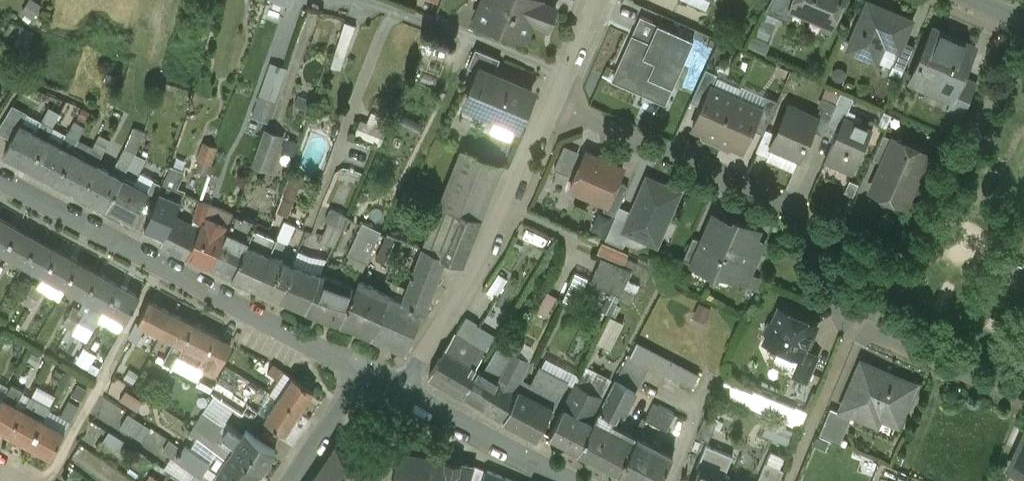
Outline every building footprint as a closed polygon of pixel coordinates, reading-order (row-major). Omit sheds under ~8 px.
[(518,0),(485,0),(477,20),(505,31),(518,0)] [(505,31),(523,38),(531,21),(547,27),(555,8),(538,2),(539,1),(537,0),(518,0),(505,31)] [(765,11),(788,21),(794,8),(791,7),(794,0),(770,0),(765,11)] [(791,7),(794,8),(830,24),(836,8),(838,9),(842,0),(794,0),(791,7)] [(868,1),(847,49),(876,61),(877,60),(876,59),(876,60),(872,58),(879,41),(895,48),(899,49),(903,40),(912,20),(868,1)] [(344,22),(333,51),(344,55),(355,26),(344,22)] [(688,38),(658,25),(650,44),(632,36),(613,79),(639,91),(639,90),(654,97),(661,81),(672,86),(680,67),(676,65),(688,38)] [(975,47),(932,28),(910,79),(928,87),(929,84),(954,94),(954,95),(962,78),(975,47)] [(903,40),(899,49),(895,48),(889,62),(904,69),(914,45),(903,40)] [(500,59),(475,48),(467,67),(479,72),(480,70),(493,75),(500,59)] [(271,59),(260,89),(274,94),(285,64),(271,59)] [(717,73),(706,68),(691,101),(701,106),(710,86),(711,87),(717,73)] [(493,75),(480,70),(479,72),(466,103),(517,125),(531,92),(493,75)] [(976,83),(962,78),(954,95),(954,94),(948,106),(963,113),(976,83)] [(711,87),(710,86),(701,106),(692,127),(717,138),(735,98),(711,87)] [(274,95),(260,90),(255,104),(269,109),(274,95)] [(835,105),(836,105),(827,125),(838,130),(843,118),(844,118),(853,98),(841,93),(835,105)] [(766,95),(760,109),(761,109),(752,128),(763,133),(777,100),(766,95)] [(760,109),(735,98),(717,138),(743,149),(752,128),(761,109),(760,109)] [(835,105),(824,99),(816,118),(817,118),(812,129),(823,134),(827,125),(836,105),(835,105)] [(49,103),(42,117),(53,123),(60,109),(49,103)] [(11,104),(0,122),(0,128),(12,135),(21,119),(22,120),(26,112),(25,112),(11,104)] [(788,106),(771,145),(799,157),(812,129),(817,118),(816,118),(788,106)] [(26,112),(22,120),(21,119),(12,135),(4,150),(30,164),(47,133),(53,123),(42,117),(27,109),(25,112),(26,112)] [(389,121),(370,113),(366,122),(359,119),(353,135),(379,146),(389,121)] [(74,117),(67,131),(77,136),(85,122),(74,117)] [(844,118),(843,118),(838,130),(826,158),(831,160),(830,162),(847,170),(848,168),(853,170),(871,130),(844,118)] [(145,126),(134,122),(125,142),(136,148),(145,126)] [(281,131),(264,125),(252,159),(269,165),(281,131)] [(110,135),(99,129),(92,144),(103,149),(110,135)] [(292,157),(298,134),(285,131),(279,154),(292,157)] [(72,146),(47,133),(30,164),(56,178),(72,146)] [(883,135),(873,159),(883,164),(894,139),(883,135)] [(203,136),(198,152),(212,156),(217,140),(203,136)] [(926,153),(894,139),(883,164),(872,191),(888,198),(890,192),(906,199),(926,153)] [(136,148),(125,142),(118,157),(128,162),(136,148)] [(569,173),(579,150),(563,143),(553,166),(569,173)] [(97,159),(72,146),(56,178),(81,191),(97,159)] [(136,148),(128,162),(138,167),(146,153),(136,148)] [(468,150),(425,247),(438,252),(455,209),(479,218),(501,163),(468,150)] [(170,158),(154,151),(144,180),(160,186),(170,158)] [(622,168),(586,152),(570,188),(606,204),(607,204),(617,180),(622,168)] [(185,165),(170,158),(160,186),(160,188),(173,194),(185,165)] [(123,173),(97,159),(81,191),(107,204),(123,173)] [(293,171),(277,203),(286,208),(302,175),(293,171)] [(149,187),(123,173),(107,204),(133,218),(149,187)] [(679,192),(647,178),(625,230),(656,243),(679,192)] [(628,185),(617,180),(607,204),(606,204),(603,209),(615,214),(628,185)] [(160,188),(156,197),(144,226),(164,235),(176,206),(180,197),(173,194),(160,188)] [(233,210),(209,200),(199,196),(193,214),(202,218),(186,252),(210,263),(229,222),(233,210)] [(193,214),(176,206),(164,235),(162,239),(186,252),(202,218),(193,214)] [(349,216),(329,207),(324,218),(329,221),(320,239),(334,246),(349,216)] [(243,213),(234,209),(233,210),(229,222),(210,263),(233,273),(247,240),(254,224),(254,223),(257,217),(244,211),(243,213)] [(438,252),(447,257),(462,263),(479,218),(455,209),(438,252)] [(0,213),(0,247),(3,249),(18,223),(0,213)] [(703,241),(693,264),(714,273),(716,270),(715,269),(735,223),(715,215),(703,241)] [(304,227),(280,217),(273,232),(298,242),(304,227)] [(735,223),(715,269),(716,270),(735,278),(745,255),(757,229),(736,220),(735,223)] [(380,230),(362,222),(347,254),(365,263),(380,230)] [(38,234),(18,223),(3,249),(23,260),(38,234)] [(58,246),(38,234),(23,260),(44,272),(58,246)] [(703,241),(693,236),(683,259),(693,264),(703,241)] [(270,250),(247,240),(233,273),(256,283),(270,250)] [(627,253),(602,242),(597,252),(623,264),(626,257),(627,253)] [(286,250),(272,243),(270,250),(256,283),(279,293),(286,275),(284,274),(294,253),(290,251),(291,248),(287,246),(286,250)] [(78,257),(58,246),(44,272),(64,283),(78,257)] [(447,257),(438,252),(425,247),(422,246),(402,300),(422,308),(426,310),(447,257)] [(745,255),(735,278),(746,283),(756,260),(745,255)] [(98,268),(78,257),(64,283),(84,294),(98,268)] [(631,271),(601,257),(591,280),(620,293),(631,271)] [(637,263),(626,257),(623,264),(634,269),(637,263)] [(320,273),(292,261),(286,275),(279,293),(306,305),(314,287),(317,288),(323,275),(320,273)] [(365,264),(358,261),(355,267),(362,270),(365,264)] [(388,293),(391,294),(401,270),(388,264),(379,289),(388,293)] [(98,268),(84,294),(84,295),(79,305),(83,308),(79,317),(93,325),(104,306),(118,279),(98,268)] [(320,273),(323,275),(317,288),(314,287),(306,305),(341,321),(349,302),(348,302),(355,286),(349,283),(321,270),(320,273)] [(499,273),(487,291),(496,297),(507,279),(499,273)] [(358,278),(352,276),(349,283),(355,286),(358,279),(358,278)] [(43,285),(32,279),(28,288),(38,294),(43,285)] [(140,291),(118,279),(104,306),(125,317),(140,291)] [(372,335),(388,293),(379,289),(358,279),(348,302),(349,302),(341,321),(372,335)] [(38,294),(28,288),(23,297),(33,302),(38,294)] [(547,291),(536,310),(546,316),(557,296),(547,291)] [(422,308),(402,300),(391,294),(388,293),(372,335),(406,351),(422,308)] [(171,307),(149,296),(137,318),(144,322),(160,330),(171,307)] [(79,305),(73,302),(68,310),(79,317),(83,308),(79,305)] [(507,314),(487,302),(469,332),(489,345),(507,314)] [(193,319),(171,307),(160,330),(174,337),(169,347),(177,351),(193,319)] [(816,325),(779,308),(774,322),(768,324),(765,330),(768,335),(765,342),(801,357),(802,358),(805,349),(816,325)] [(79,317),(68,310),(63,319),(74,325),(79,317)] [(137,318),(136,317),(131,328),(139,332),(144,322),(137,318)] [(230,337),(193,319),(177,351),(177,352),(214,370),(230,337)] [(119,328),(112,324),(100,345),(108,349),(119,328)] [(469,342),(455,333),(446,348),(429,375),(463,395),(480,368),(479,368),(476,366),(485,352),(476,346),(480,340),(473,336),(469,342)] [(636,342),(623,366),(638,373),(644,362),(692,386),(698,374),(636,342)] [(498,344),(483,370),(495,378),(510,352),(498,344)] [(177,351),(169,347),(164,357),(172,361),(177,352),(177,351)] [(818,355),(805,349),(802,358),(801,357),(793,375),(807,380),(818,355)] [(512,353),(498,379),(498,380),(483,408),(503,420),(517,390),(513,388),(526,361),(512,353)] [(282,366),(272,359),(267,367),(277,373),(282,366)] [(532,384),(524,380),(534,361),(532,360),(517,390),(503,420),(537,438),(566,381),(540,368),(532,384)] [(913,385),(862,363),(842,409),(868,420),(871,412),(879,416),(883,414),(885,411),(899,417),(913,385)] [(638,373),(623,366),(616,379),(635,389),(642,375),(638,373)] [(609,379),(585,367),(576,385),(599,397),(609,379)] [(483,370),(480,368),(463,395),(483,408),(498,380),(498,379),(495,378),(483,370)] [(293,372),(279,393),(299,407),(314,386),(293,372)] [(44,380),(33,374),(29,382),(39,388),(44,380)] [(636,437),(611,423),(617,411),(622,414),(635,389),(616,379),(615,379),(593,421),(578,450),(618,472),(636,437)] [(744,389),(724,380),(719,390),(740,399),(744,389)] [(39,388),(29,382),(24,391),(34,397),(39,388)] [(576,385),(575,384),(564,406),(588,419),(599,397),(576,385)] [(142,396),(125,385),(119,395),(136,406),(142,396)] [(75,391),(63,412),(70,417),(82,395),(75,391)] [(794,408),(753,391),(748,405),(788,422),(794,408)] [(3,393),(0,399),(0,425),(9,430),(23,404),(3,393)] [(279,393),(264,415),(285,429),(299,407),(279,393)] [(258,406),(247,400),(243,407),(253,414),(258,406)] [(674,414),(653,403),(645,419),(666,430),(674,414)] [(23,404),(9,430),(29,442),(43,415),(23,404)] [(588,419),(564,406),(549,435),(578,450),(593,421),(588,419)] [(222,420),(203,408),(194,422),(207,431),(208,430),(214,421),(219,424),(222,420)] [(851,416),(830,408),(819,435),(839,444),(851,416)] [(151,425),(127,409),(119,421),(143,437),(151,425)] [(718,418),(706,414),(696,436),(708,441),(718,418)] [(65,427),(43,415),(29,442),(50,453),(65,427)] [(768,420),(763,433),(788,442),(793,430),(768,420)] [(219,424),(214,421),(208,430),(221,439),(222,439),(227,430),(219,424)] [(193,422),(193,423),(200,428),(197,433),(226,452),(217,467),(239,480),(250,480),(261,465),(231,446),(232,445),(222,439),(221,439),(221,440),(194,422),(193,422)] [(275,444),(246,424),(241,431),(235,427),(229,436),(235,440),(232,445),(231,446),(261,465),(261,464),(266,464),(271,457),(269,453),(274,445),(275,444)] [(128,439),(109,427),(103,437),(121,450),(128,439)] [(194,452),(169,435),(163,445),(188,461),(194,452)] [(636,436),(636,437),(618,472),(618,473),(634,480),(659,480),(672,455),(636,436)] [(1010,469),(1023,476),(1023,439),(1010,469)] [(309,480),(355,480),(358,477),(362,479),(372,464),(336,440),(309,480)] [(103,455),(88,444),(82,451),(97,463),(103,455)] [(728,480),(730,476),(724,474),(732,455),(706,444),(696,467),(698,467),(692,480),(728,480)] [(210,457),(197,448),(194,452),(188,461),(201,470),(210,457)] [(398,451),(391,480),(428,480),(433,457),(398,451)] [(433,457),(428,480),(468,480),(474,465),(433,457)] [(757,480),(778,480),(783,469),(765,462),(757,480)] [(217,467),(208,480),(239,480),(217,467)] [(150,469),(143,480),(146,480),(164,480),(165,478),(150,469)] [(487,470),(482,480),(514,480),(487,470)]
